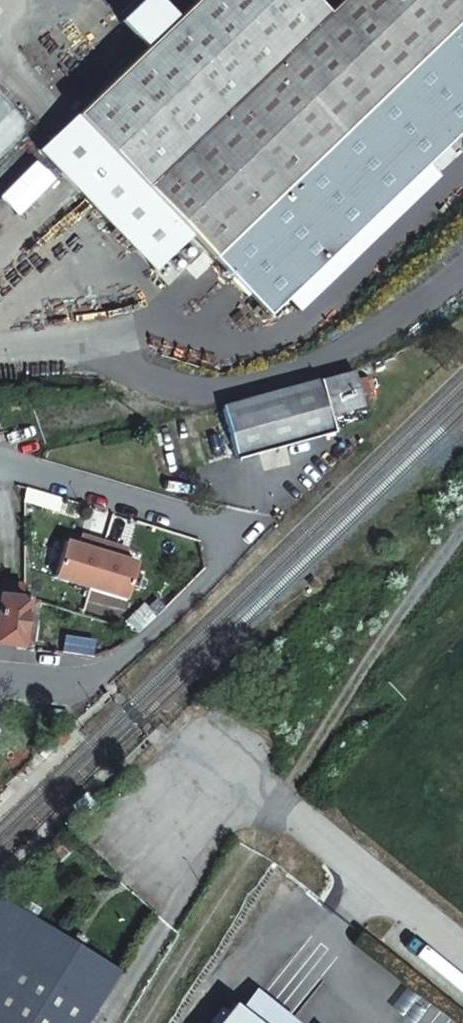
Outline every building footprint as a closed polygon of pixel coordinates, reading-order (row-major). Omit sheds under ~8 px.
[(325,19),(307,0),(202,0),(177,23),(155,0),(149,0),(122,26),(147,52),(41,153),(156,273),(192,239),(272,316),(462,132),(462,0),(345,0),(325,19)] [(354,373),(222,409),(236,460),(334,433),(329,416),(364,407),(354,373)] [(88,538),(80,536),(78,545),(85,547),(88,538)] [(65,541),(54,576),(89,587),(104,542),(88,538),(85,547),(78,545),(65,541)] [(89,587),(125,598),(136,563),(123,559),(116,557),(119,547),(104,542),(89,587)] [(123,559),(126,549),(119,547),(116,557),(123,559)] [(0,597),(0,643),(14,644),(18,645),(20,629),(24,600),(0,597)] [(36,602),(24,600),(20,629),(32,630),(36,602)] [(72,735),(66,729),(59,736),(65,742),(72,735)] [(63,820),(69,826),(81,813),(75,807),(63,820)] [(119,968),(84,945),(72,938),(1,893),(0,896),(0,1022),(85,1022),(119,968)] [(77,931),(72,938),(84,945),(89,938),(77,931)] [(232,1001),(215,1022),(259,1022),(232,1001)]
